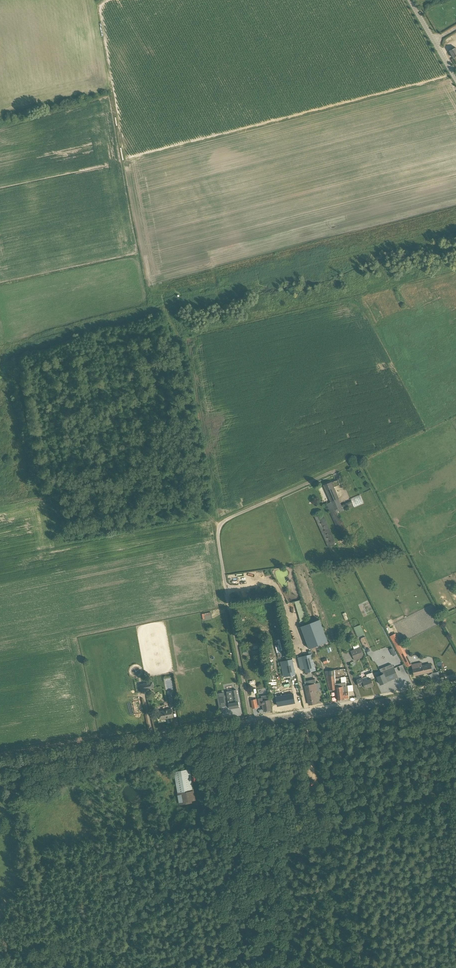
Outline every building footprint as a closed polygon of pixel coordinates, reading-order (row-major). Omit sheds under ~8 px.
[(354,506),(352,501),(341,505),(334,487),(340,485),(338,480),(325,485),(331,502),(326,504),(341,539),(349,536),(342,520),(340,520),(337,513),(354,506)] [(322,511),(314,514),(328,547),(336,544),(322,511)] [(300,621),(307,619),(301,599),(288,603),(291,612),(293,612),(294,615),(298,614),(300,621)] [(202,613),(204,620),(213,618),(211,611),(202,613)] [(320,620),(301,626),(309,649),(328,642),(320,620)] [(354,627),(358,636),(359,640),(364,637),(363,635),(365,634),(360,625),(354,627)] [(407,667),(412,665),(412,664),(396,633),(390,636),(407,667)] [(351,642),(354,649),(360,647),(358,644),(357,644),(355,641),(351,642)] [(364,656),(360,647),(354,649),(351,651),(355,660),(364,656)] [(312,654),(302,656),(306,673),(316,670),(312,654)] [(288,670),(289,675),(296,674),(293,659),(282,662),(284,671),(288,670)] [(424,664),(423,662),(412,664),(415,676),(424,673),(424,674),(425,673),(432,672),(433,672),(433,671),(431,664),(430,664),(429,662),(424,664)] [(384,674),(377,677),(381,684),(398,677),(394,667),(383,672),(384,674)] [(347,668),(325,671),(330,690),(336,690),(338,700),(344,699),(349,698),(348,686),(353,685),(347,668)] [(375,678),(373,672),(366,675),(368,680),(363,681),(363,682),(364,685),(366,688),(374,685),(371,679),(375,678)] [(153,688),(152,682),(139,684),(141,692),(147,691),(147,689),(153,688)] [(316,684),(306,686),(310,705),(316,703),(314,692),(318,691),(316,684)] [(230,709),(239,707),(236,690),(232,691),(227,692),(228,701),(230,709)] [(277,697),(278,705),(295,702),(294,693),(277,697)] [(227,706),(225,696),(218,697),(220,707),(227,706)] [(262,698),(259,699),(260,705),(263,705),(264,711),(271,710),(270,700),(263,701),(262,698)] [(171,709),(159,712),(160,720),(173,717),(171,709)] [(174,772),(180,804),(190,803),(190,801),(195,800),(190,769),(174,772)]
